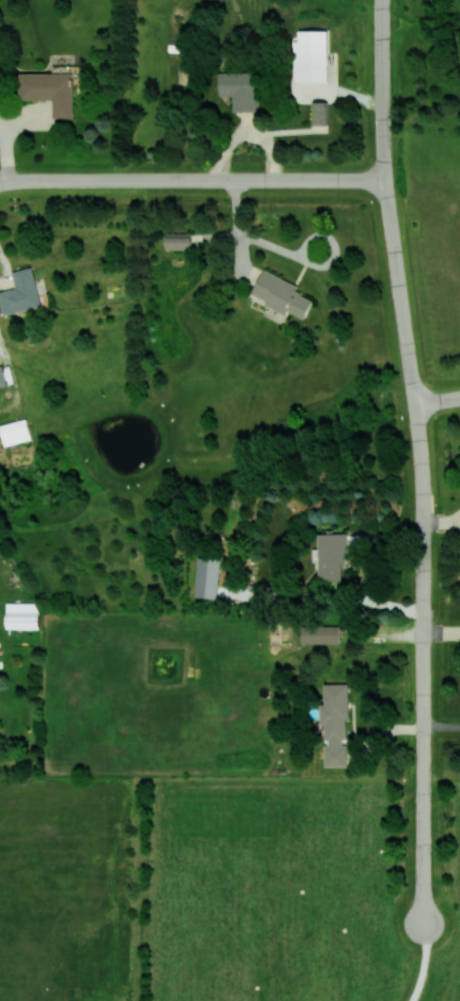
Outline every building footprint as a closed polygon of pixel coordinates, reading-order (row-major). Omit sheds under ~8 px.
[(329,31),(300,30),(299,41),(295,41),(294,80),(328,81),(329,31)] [(220,96),(232,96),(233,112),(257,111),(256,71),(219,72),(220,96)] [(73,118),(73,73),(19,73),(19,99),(52,99),(52,118),(73,118)] [(328,102),(315,102),(314,125),(328,125),(328,102)] [(166,249),(192,250),(192,233),(166,233),(166,249)] [(41,306),(32,267),(12,272),(16,288),(0,291),(0,299),(4,315),(41,306)] [(305,318),(313,300),(296,293),(300,286),(263,270),(252,294),(267,301),(265,305),(286,315),(288,311),(305,318)] [(4,445),(31,440),(27,420),(0,424),(4,445)] [(317,534),(318,581),(341,580),(341,564),(346,563),(346,533),(317,534)] [(219,559),(197,558),(196,597),(218,597),(219,559)] [(7,628),(39,628),(39,603),(7,603),(7,628)] [(301,643),(339,644),(339,626),(301,625),(301,643)] [(347,683),(324,684),(324,704),(320,704),(320,724),(325,724),(325,742),(325,766),(348,766),(347,683)]
